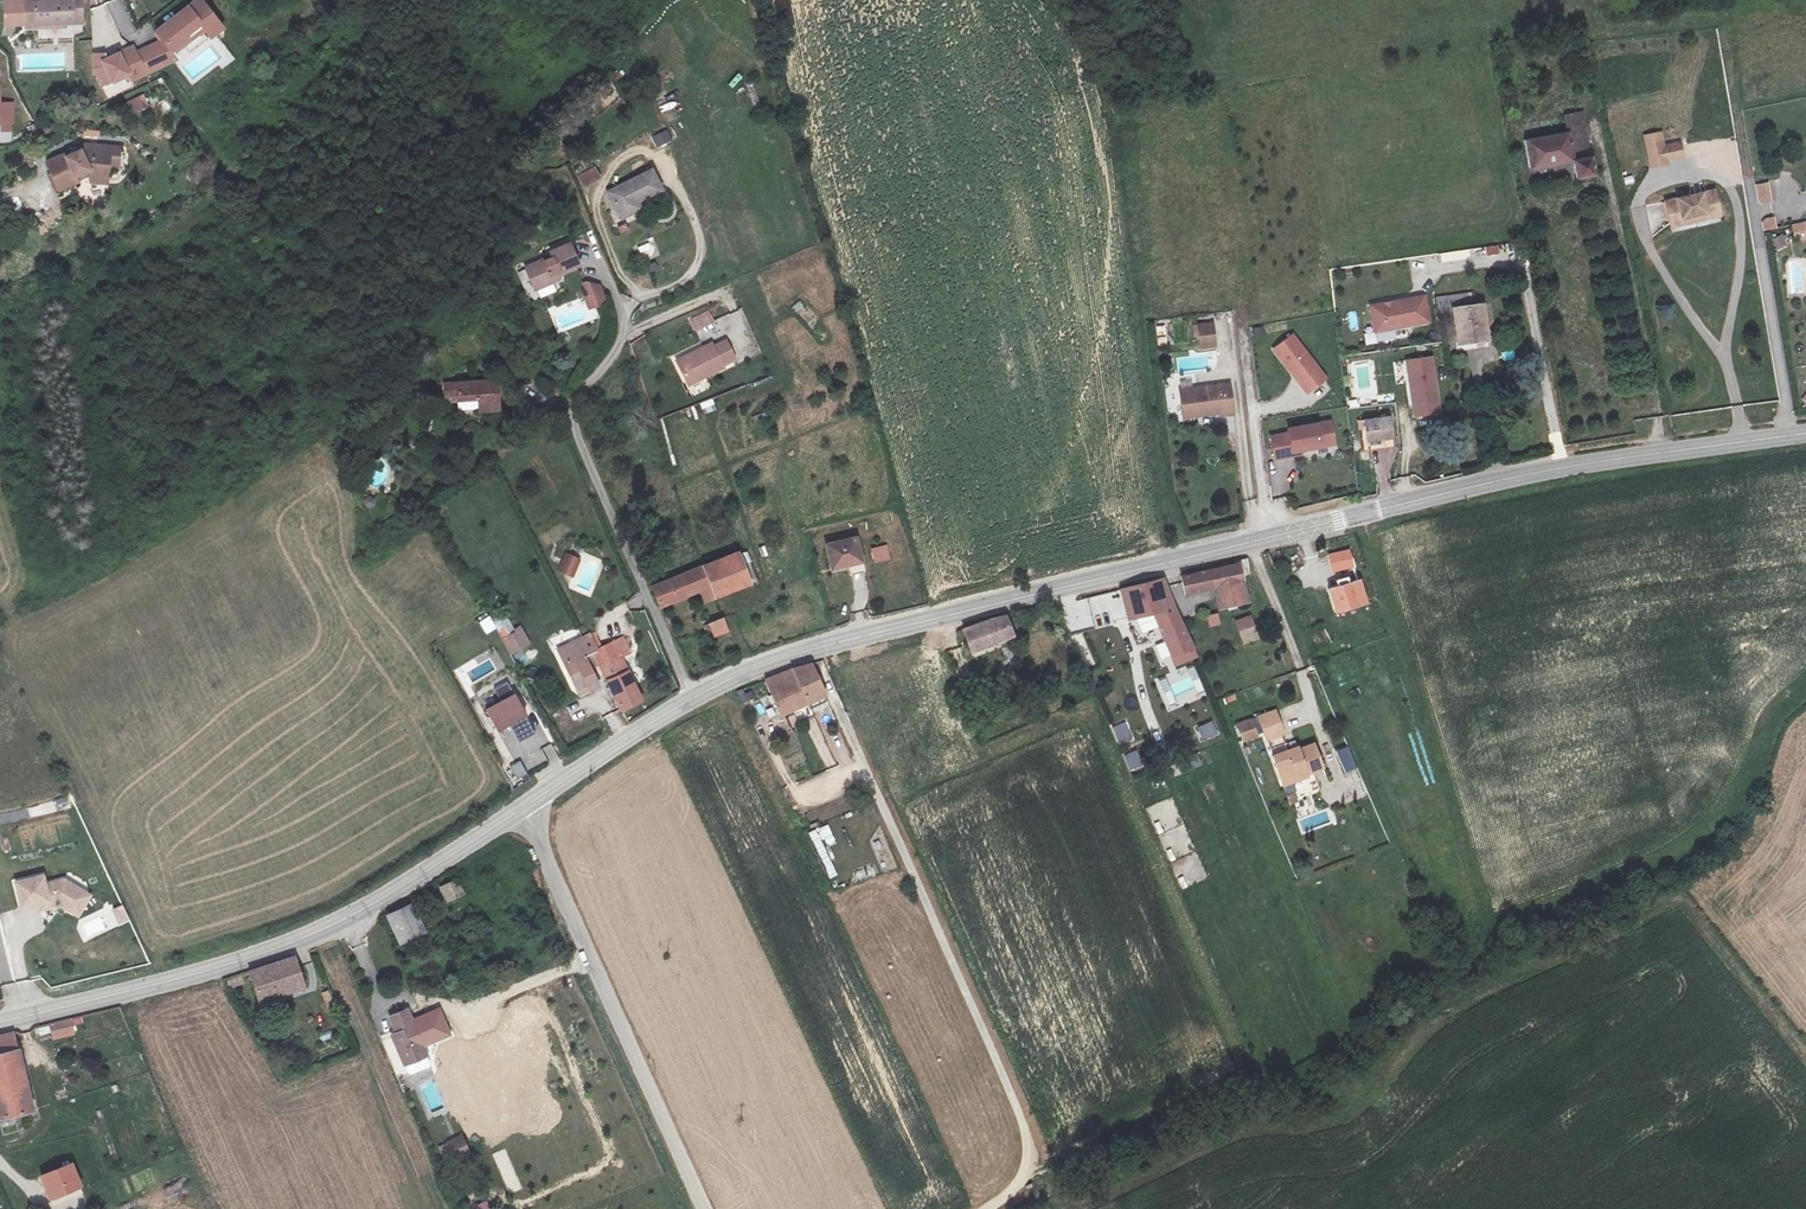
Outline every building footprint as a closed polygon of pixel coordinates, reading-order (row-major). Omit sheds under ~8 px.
[(108,98),(114,96),(153,73),(179,67),(176,54),(204,37),(205,37),(212,47),(183,65),(193,81),(206,74),(204,65),(216,62),(220,69),(235,61),(219,35),(224,32),(204,0),(201,0),(154,28),(157,43),(135,48),(132,44),(108,59),(104,52),(90,55),(95,77),(108,98)] [(38,7),(9,6),(8,33),(87,35),(89,3),(77,3),(76,9),(60,8),(60,13),(38,11),(38,7)] [(0,71),(0,133),(14,132),(13,102),(1,102),(0,71)] [(127,101),(129,114),(142,112),(140,99),(127,101)] [(1565,125),(1519,130),(1524,160),(1567,157),(1569,173),(1586,170),(1578,117),(1564,119),(1565,125)] [(1685,161),(1681,142),(1666,145),(1663,131),(1643,135),(1649,168),(1685,161)] [(72,164),(51,174),(62,202),(85,192),(83,189),(99,183),(109,185),(111,169),(119,170),(121,157),(92,154),(89,157),(91,161),(74,168),(72,164)] [(584,189),(602,178),(595,166),(577,176),(584,189)] [(119,170),(111,169),(109,185),(117,187),(119,170)] [(1534,182),(1560,179),(1558,169),(1533,173),(1534,182)] [(672,177),(628,193),(637,220),(657,213),(655,206),(679,197),(672,177)] [(1757,205),(1772,204),(1770,183),(1756,184),(1757,205)] [(1708,184),(1659,193),(1663,217),(1676,215),(1675,210),(1699,206),(1700,210),(1712,208),(1708,184)] [(1772,213),(1771,204),(1760,207),(1762,215),(1772,213)] [(1782,215),(1785,231),(1805,227),(1805,211),(1782,215)] [(1761,219),(1763,231),(1777,229),(1775,217),(1761,219)] [(1782,234),(1771,239),(1776,250),(1787,245),(1782,234)] [(1485,247),(1485,257),(1500,256),(1499,246),(1485,247)] [(591,272),(581,250),(561,258),(564,264),(559,266),(558,264),(537,273),(545,292),(562,284),(564,288),(574,283),(572,280),(591,272)] [(1353,278),(1342,282),(1346,293),(1357,289),(1353,278)] [(589,311),(608,305),(600,280),(581,286),(589,311)] [(1427,296),(1369,304),(1373,333),(1431,325),(1427,296)] [(1445,308),(1449,343),(1481,340),(1476,304),(1468,305),(1466,296),(1456,298),(1457,307),(1445,308)] [(709,309),(688,320),(695,333),(715,322),(709,309)] [(1217,349),(1215,322),(1197,324),(1199,350),(1217,349)] [(727,343),(691,364),(704,386),(740,367),(727,343)] [(1287,348),(1268,361),(1281,379),(1285,376),(1298,395),(1293,398),(1299,406),(1318,392),(1287,348)] [(1441,416),(1435,357),(1406,359),(1411,419),(1441,416)] [(1285,376),(1281,379),(1293,398),(1298,395),(1285,376)] [(509,387),(464,387),(465,405),(486,406),(486,416),(510,416),(509,387)] [(1217,390),(1169,394),(1170,422),(1182,420),(1181,417),(1196,416),(1197,420),(1210,419),(1211,421),(1220,421),(1217,390)] [(704,415),(717,410),(712,399),(699,404),(704,415)] [(1378,420),(1354,423),(1357,444),(1382,441),(1378,420)] [(1322,436),(1279,442),(1280,447),(1262,450),(1265,471),(1284,468),(1283,464),(1291,463),(1325,458),(1322,436)] [(857,545),(824,553),(831,579),(863,572),(857,545)] [(887,545),(870,549),(874,564),(891,560),(887,545)] [(1350,549),(1326,555),(1331,575),(1355,569),(1350,549)] [(707,568),(714,595),(746,584),(738,559),(707,568)] [(572,564),(570,570),(582,576),(585,569),(572,564)] [(1242,566),(1233,569),(1238,584),(1247,581),(1242,566)] [(702,600),(714,595),(707,568),(651,585),(659,606),(700,592),(702,600)] [(1243,605),(1238,584),(1233,569),(1177,584),(1181,599),(1209,592),(1215,612),(1243,605)] [(568,574),(565,580),(578,586),(580,579),(568,574)] [(1361,582),(1333,593),(1340,613),(1369,602),(1361,582)] [(1164,611),(1157,585),(1112,597),(1120,625),(1146,619),(1155,652),(1178,646),(1164,611)] [(1209,628),(1221,625),(1218,614),(1206,617),(1209,628)] [(478,623),(485,634),(496,627),(488,616),(478,623)] [(705,637),(720,631),(719,621),(703,624),(705,637)] [(1251,642),(1246,621),(1231,624),(1237,646),(1251,642)] [(1001,626),(987,629),(959,639),(967,660),(1009,645),(1001,626)] [(527,632),(511,640),(519,655),(534,648),(527,632)] [(583,663),(595,656),(599,654),(592,641),(584,644),(558,656),(576,694),(581,692),(585,699),(599,692),(589,675),(583,663)] [(620,644),(599,654),(595,656),(601,668),(625,716),(641,709),(621,664),(629,661),(620,644)] [(595,656),(583,663),(589,675),(601,668),(595,656)] [(1167,712),(1206,696),(1194,665),(1155,681),(1167,712)] [(774,724),(825,706),(812,678),(793,681),(760,690),(774,724)] [(523,698),(494,712),(504,733),(534,719),(523,698)] [(1268,718),(1254,724),(1263,746),(1278,739),(1268,718)] [(1201,741),(1218,735),(1213,721),(1196,728),(1201,741)] [(1112,727),(1120,746),(1133,741),(1125,722),(1112,727)] [(1345,774),(1357,769),(1348,747),(1336,752),(1345,774)] [(1293,752),(1270,762),(1279,785),(1303,776),(1304,778),(1318,772),(1309,749),(1295,755),(1293,752)] [(1131,772),(1144,766),(1136,750),(1124,756),(1131,772)] [(1190,771),(1202,765),(1197,754),(1184,760),(1190,771)] [(521,762),(509,766),(517,783),(528,778),(521,762)] [(66,797),(56,800),(59,809),(69,806),(66,797)] [(1173,797),(1148,808),(1180,889),(1207,878),(1197,852),(1195,852),(1173,797)] [(26,810),(11,814),(13,821),(28,817),(26,810)] [(810,833),(829,880),(849,872),(830,825),(810,833)] [(66,880),(39,887),(45,911),(63,907),(68,906),(70,913),(83,910),(103,913),(108,889),(87,884),(68,889),(66,880)] [(441,895),(447,911),(465,903),(458,888),(441,895)] [(117,891),(108,889),(103,913),(112,915),(117,891)] [(412,904),(400,912),(402,915),(388,922),(400,951),(419,943),(408,917),(416,913),(412,904)] [(11,940),(4,913),(0,914),(0,942),(11,940)] [(87,933),(108,927),(106,917),(85,923),(87,933)] [(305,990),(297,962),(252,975),(261,1004),(305,990)] [(430,1058),(412,1016),(395,1023),(402,1038),(396,1041),(408,1067),(430,1058)] [(59,1023),(61,1030),(62,1036),(85,1031),(82,1017),(59,1023)] [(61,1030),(59,1023),(46,1026),(49,1033),(61,1030)] [(31,1066),(23,1032),(0,1037),(0,1074),(31,1066)] [(31,1066),(0,1074),(0,1091),(7,1118),(41,1110),(31,1066)] [(472,1155),(465,1140),(447,1148),(453,1163),(472,1155)] [(78,1163),(49,1175),(58,1197),(87,1185),(78,1163)]
